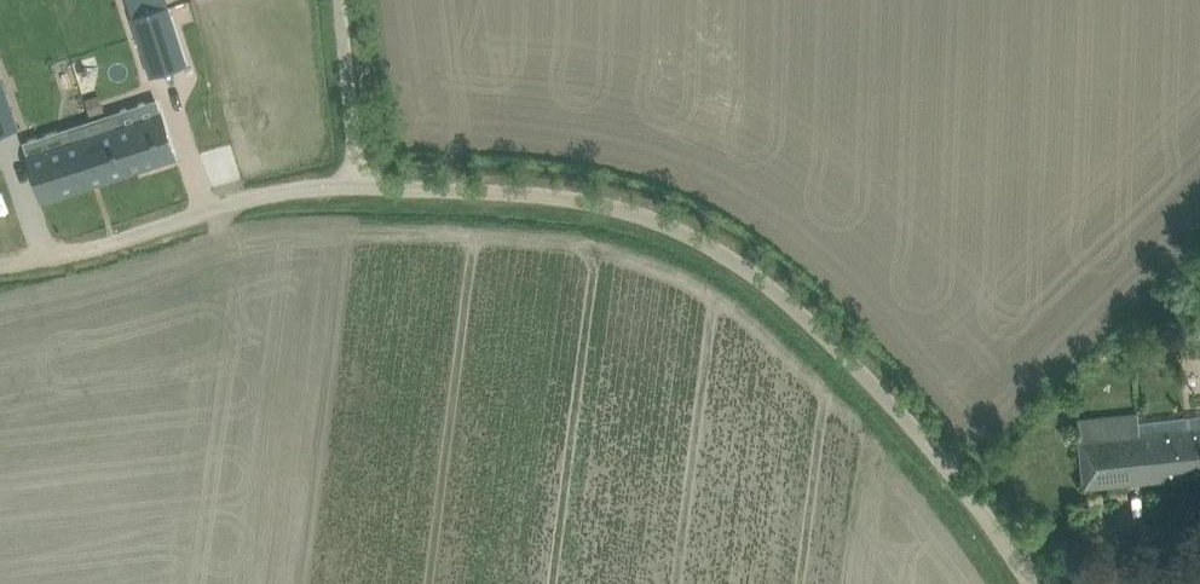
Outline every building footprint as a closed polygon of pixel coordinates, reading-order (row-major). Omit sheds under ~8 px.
[(150,76),(187,64),(167,0),(126,0),(150,76)] [(18,127),(17,122),(0,73),(0,133),(18,127)] [(104,110),(99,96),(86,100),(91,114),(104,110)] [(114,113),(91,121),(109,179),(176,157),(162,113),(118,128),(114,113)] [(73,142),(29,156),(43,200),(109,179),(91,121),(68,128),(73,142)] [(1102,418),(1078,420),(1085,486),(1199,474),(1199,427),(1190,428),(1189,415),(1139,421),(1138,414),(1102,418)]
